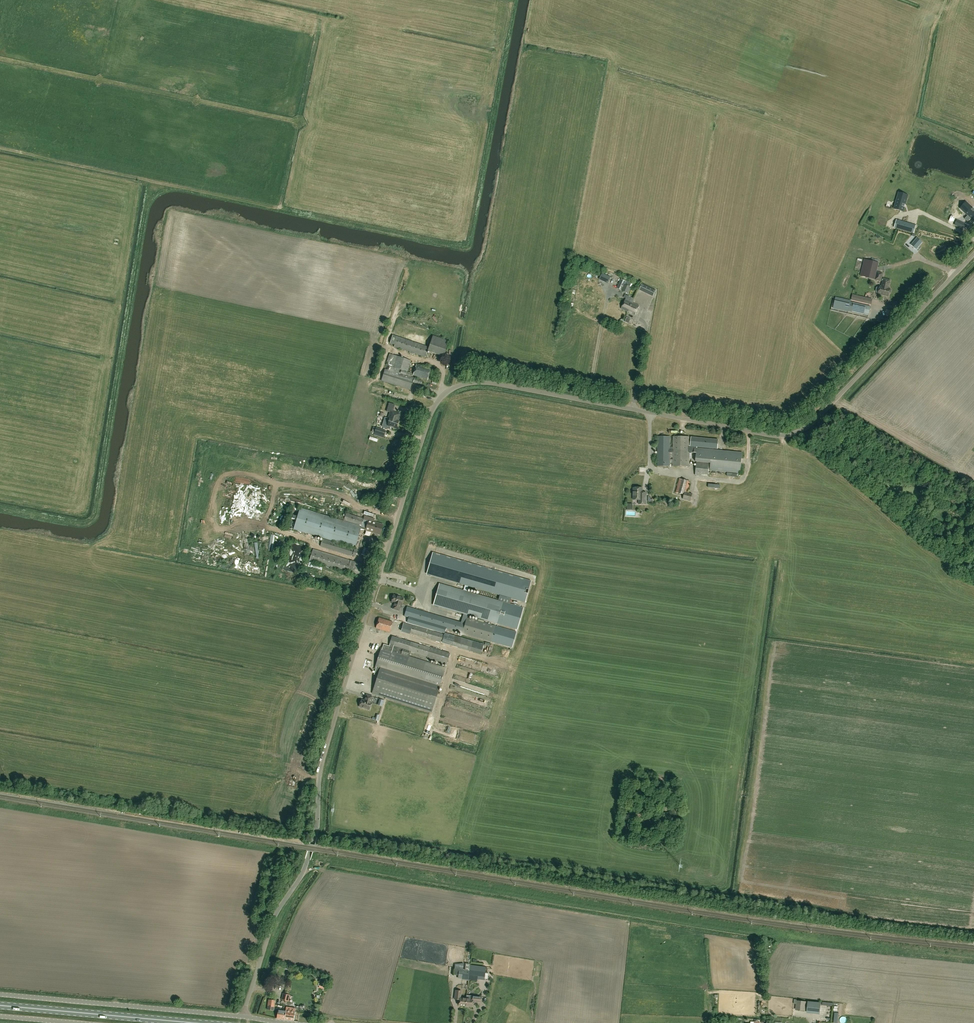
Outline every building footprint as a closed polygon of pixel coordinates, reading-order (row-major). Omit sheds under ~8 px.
[(903,211),(907,198),(899,196),(897,204),(896,203),(894,209),(903,211)] [(962,208),(969,215),(966,218),(969,221),(973,218),(973,219),(973,218),(973,208),(968,202),(962,208)] [(960,219),(956,222),(963,228),(966,225),(960,219)] [(896,220),(894,228),(914,233),(916,225),(896,220)] [(885,222),(881,238),(888,240),(892,224),(885,222)] [(912,245),(916,248),(922,242),(917,238),(912,245)] [(866,260),(863,272),(875,275),(878,263),(866,260)] [(877,272),(875,279),(881,281),(881,280),(883,281),(882,286),(882,287),(880,286),(880,287),(878,287),(877,288),(876,291),(877,293),(878,293),(878,294),(888,296),(889,293),(890,292),(891,290),(890,290),(890,289),(888,288),(890,281),(884,279),(881,279),(883,274),(877,272)] [(628,294),(631,288),(633,285),(623,281),(619,289),(621,290),(628,294)] [(653,297),(655,291),(645,286),(646,284),(642,283),(639,290),(641,291),(641,292),(653,297)] [(853,295),(852,298),(863,300),(862,302),(869,304),(870,302),(869,301),(867,300),(867,299),(853,295)] [(626,300),(628,296),(627,296),(621,309),(628,312),(632,303),(626,300)] [(849,309),(850,304),(835,301),(834,306),(849,309)] [(633,303),(632,303),(628,312),(635,315),(639,306),(633,303)] [(853,305),(852,309),(865,312),(864,313),(868,314),(869,312),(870,306),(866,305),(865,308),(853,305)] [(429,347),(393,335),(390,343),(395,345),(394,347),(409,352),(409,353),(413,354),(414,353),(425,357),(428,351),(443,356),(448,341),(433,336),(429,347)] [(412,373),(407,372),(411,361),(389,354),(386,364),(388,365),(387,370),(385,369),(381,381),(410,389),(412,382),(421,385),(422,381),(411,377),(412,373)] [(415,376),(420,377),(427,380),(431,369),(416,365),(413,375),(415,376)] [(390,418),(398,421),(400,414),(393,412),(394,409),(388,407),(387,411),(390,412),(388,419),(390,419),(390,418)] [(397,422),(398,421),(390,418),(390,419),(387,426),(392,427),(392,426),(397,428),(398,423),(397,422)] [(384,436),(386,431),(376,428),(374,433),(384,436)] [(673,436),(673,447),(670,447),(670,436),(658,436),(658,466),(670,466),(670,465),(672,465),(672,466),(673,466),(689,466),(689,452),(694,453),(697,453),(696,462),(703,462),(711,463),(710,470),(740,473),(742,453),(697,448),(697,447),(717,449),(718,439),(691,437),(690,446),(689,446),(689,437),(689,436),(673,436)] [(691,501),(692,494),(687,492),(690,481),(679,479),(676,493),(684,495),(683,499),(691,501)] [(647,504),(647,493),(643,493),(643,488),(634,488),(634,500),(639,500),(639,504),(647,504)] [(344,521),(300,508),(294,529),(355,547),(364,518),(346,513),(344,521)] [(367,525),(381,529),(382,524),(372,521),(372,519),(369,518),(368,520),(367,525)] [(367,525),(365,530),(379,534),(381,529),(367,525)] [(355,555),(357,550),(354,549),(354,548),(323,538),(320,546),(352,555),(352,554),(355,555)] [(361,577),(365,565),(313,549),(309,560),(361,577)] [(433,552),(426,574),(525,603),(531,581),(433,552)] [(408,617),(492,641),(496,627),(467,618),(467,615),(496,623),(502,602),(439,584),(433,605),(464,614),(461,622),(408,607),(406,612),(410,613),(408,617)] [(402,605),(404,598),(394,595),(392,602),(395,603),(393,609),(399,610),(401,604),(402,605)] [(390,632),(393,622),(379,618),(376,628),(390,632)] [(442,642),(445,635),(434,632),(407,623),(404,623),(402,630),(442,642)] [(481,654),(484,644),(455,635),(452,646),(481,654)] [(372,693),(432,712),(445,668),(409,656),(411,652),(428,657),(427,658),(446,664),(450,653),(431,647),(430,648),(392,636),(389,646),(384,644),(382,648),(381,648),(375,669),(376,669),(374,674),(378,676),(372,693)] [(371,702),(373,696),(366,695),(365,700),(362,700),(360,707),(370,709),(372,702),(371,702)] [(469,970),(468,980),(477,981),(478,979),(484,980),(486,967),(470,965),(469,970)] [(469,970),(460,968),(458,979),(462,979),(462,980),(468,981),(468,980),(469,970)] [(326,980),(320,978),(318,985),(324,987),(326,980)] [(465,1006),(466,998),(460,998),(461,991),(456,990),(455,999),(459,1000),(458,1005),(465,1006)] [(466,998),(465,1006),(472,1006),(472,1001),(480,1002),(481,997),(472,995),(472,996),(467,995),(466,998)] [(808,1002),(796,1001),(795,1010),(805,1011),(805,1010),(807,1010),(807,1013),(820,1014),(821,1002),(808,1001),(808,1002)] [(286,1010),(284,1019),(294,1020),(295,1011),(295,1008),(286,1007),(286,1010)] [(284,1019),(286,1010),(278,1009),(277,1018),(284,1019)]
